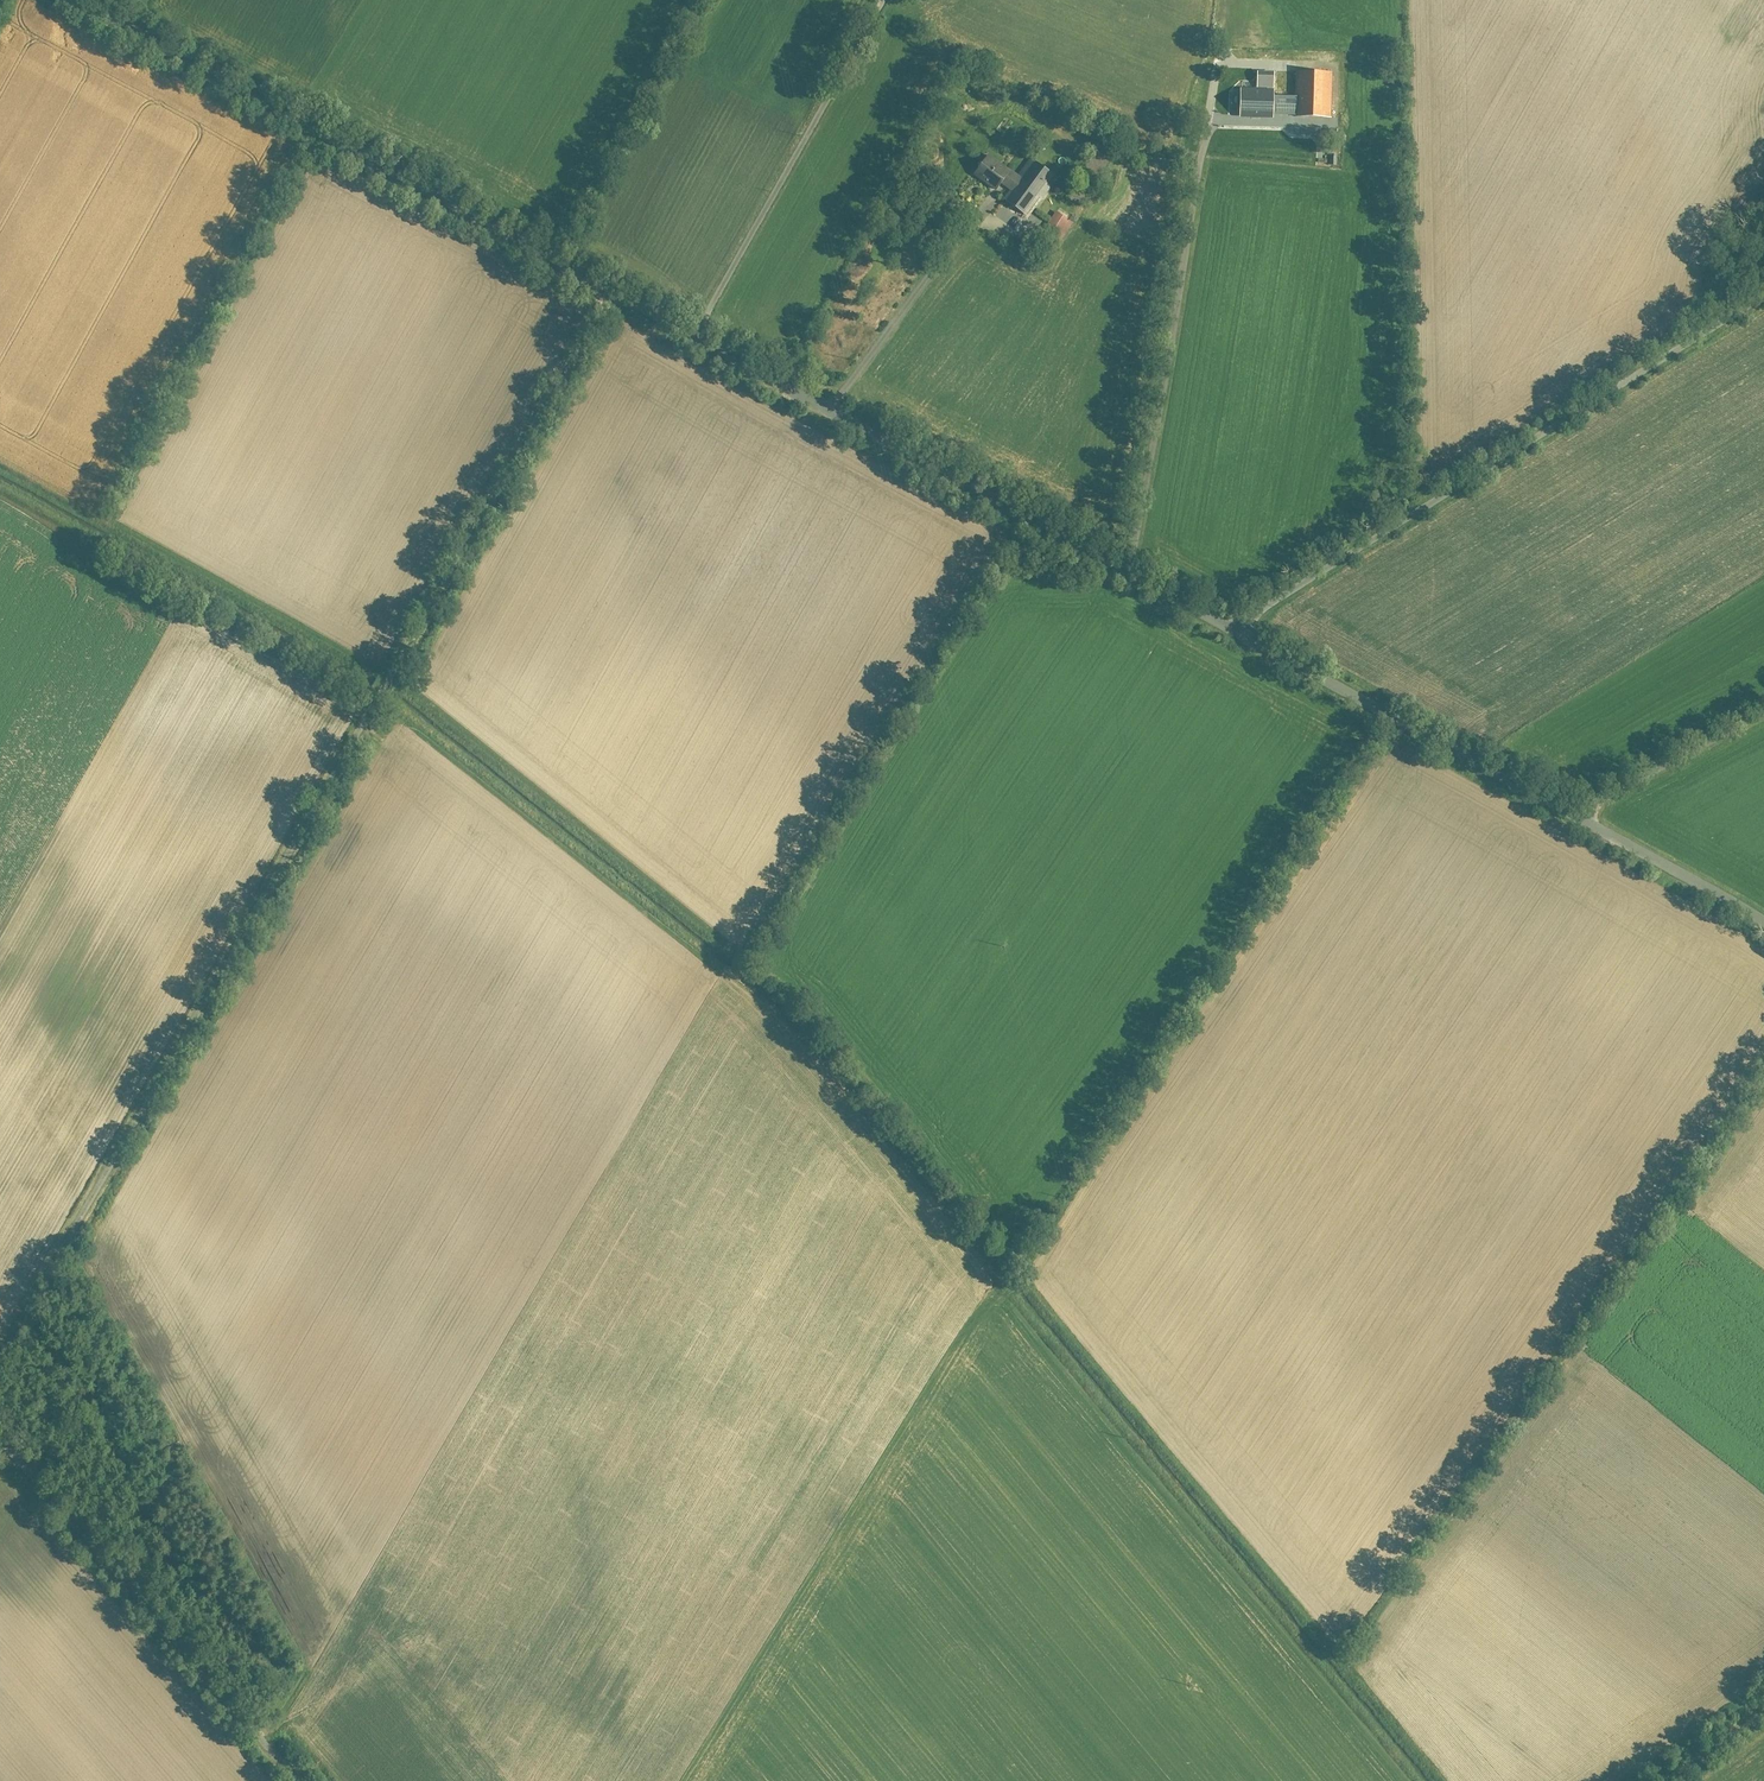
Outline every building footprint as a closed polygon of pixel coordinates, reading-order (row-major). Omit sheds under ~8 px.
[(1273,122),(1273,116),(1297,116),(1297,118),(1331,118),(1332,75),(1297,74),(1296,98),(1274,97),(1274,90),(1240,90),(1239,121),(1273,122)] [(1019,179),(1010,173),(1012,170),(990,155),(973,179),(994,194),(1001,184),(1011,192),(1003,203),(1028,221),(1057,181),(1031,162),(1019,179)]
